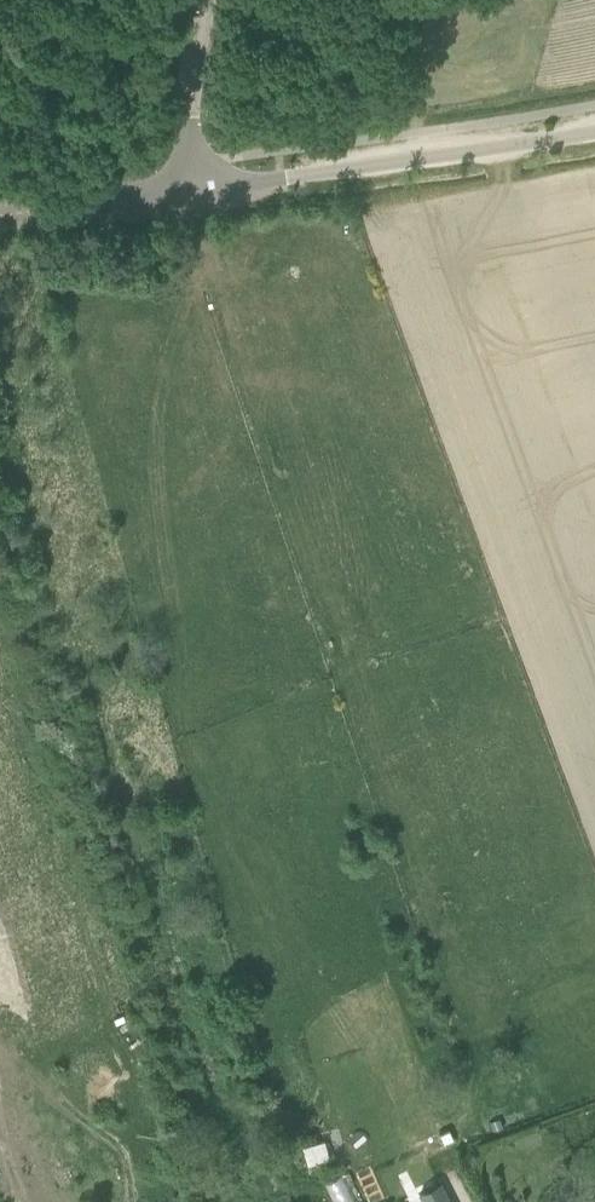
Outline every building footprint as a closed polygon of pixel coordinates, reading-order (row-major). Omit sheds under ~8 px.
[(298,1146),(303,1159),(324,1151),(319,1138),(298,1146)] [(329,1180),(336,1201),(357,1201),(348,1174),(329,1180)] [(430,1201),(456,1201),(443,1175),(421,1185),(430,1201)]
